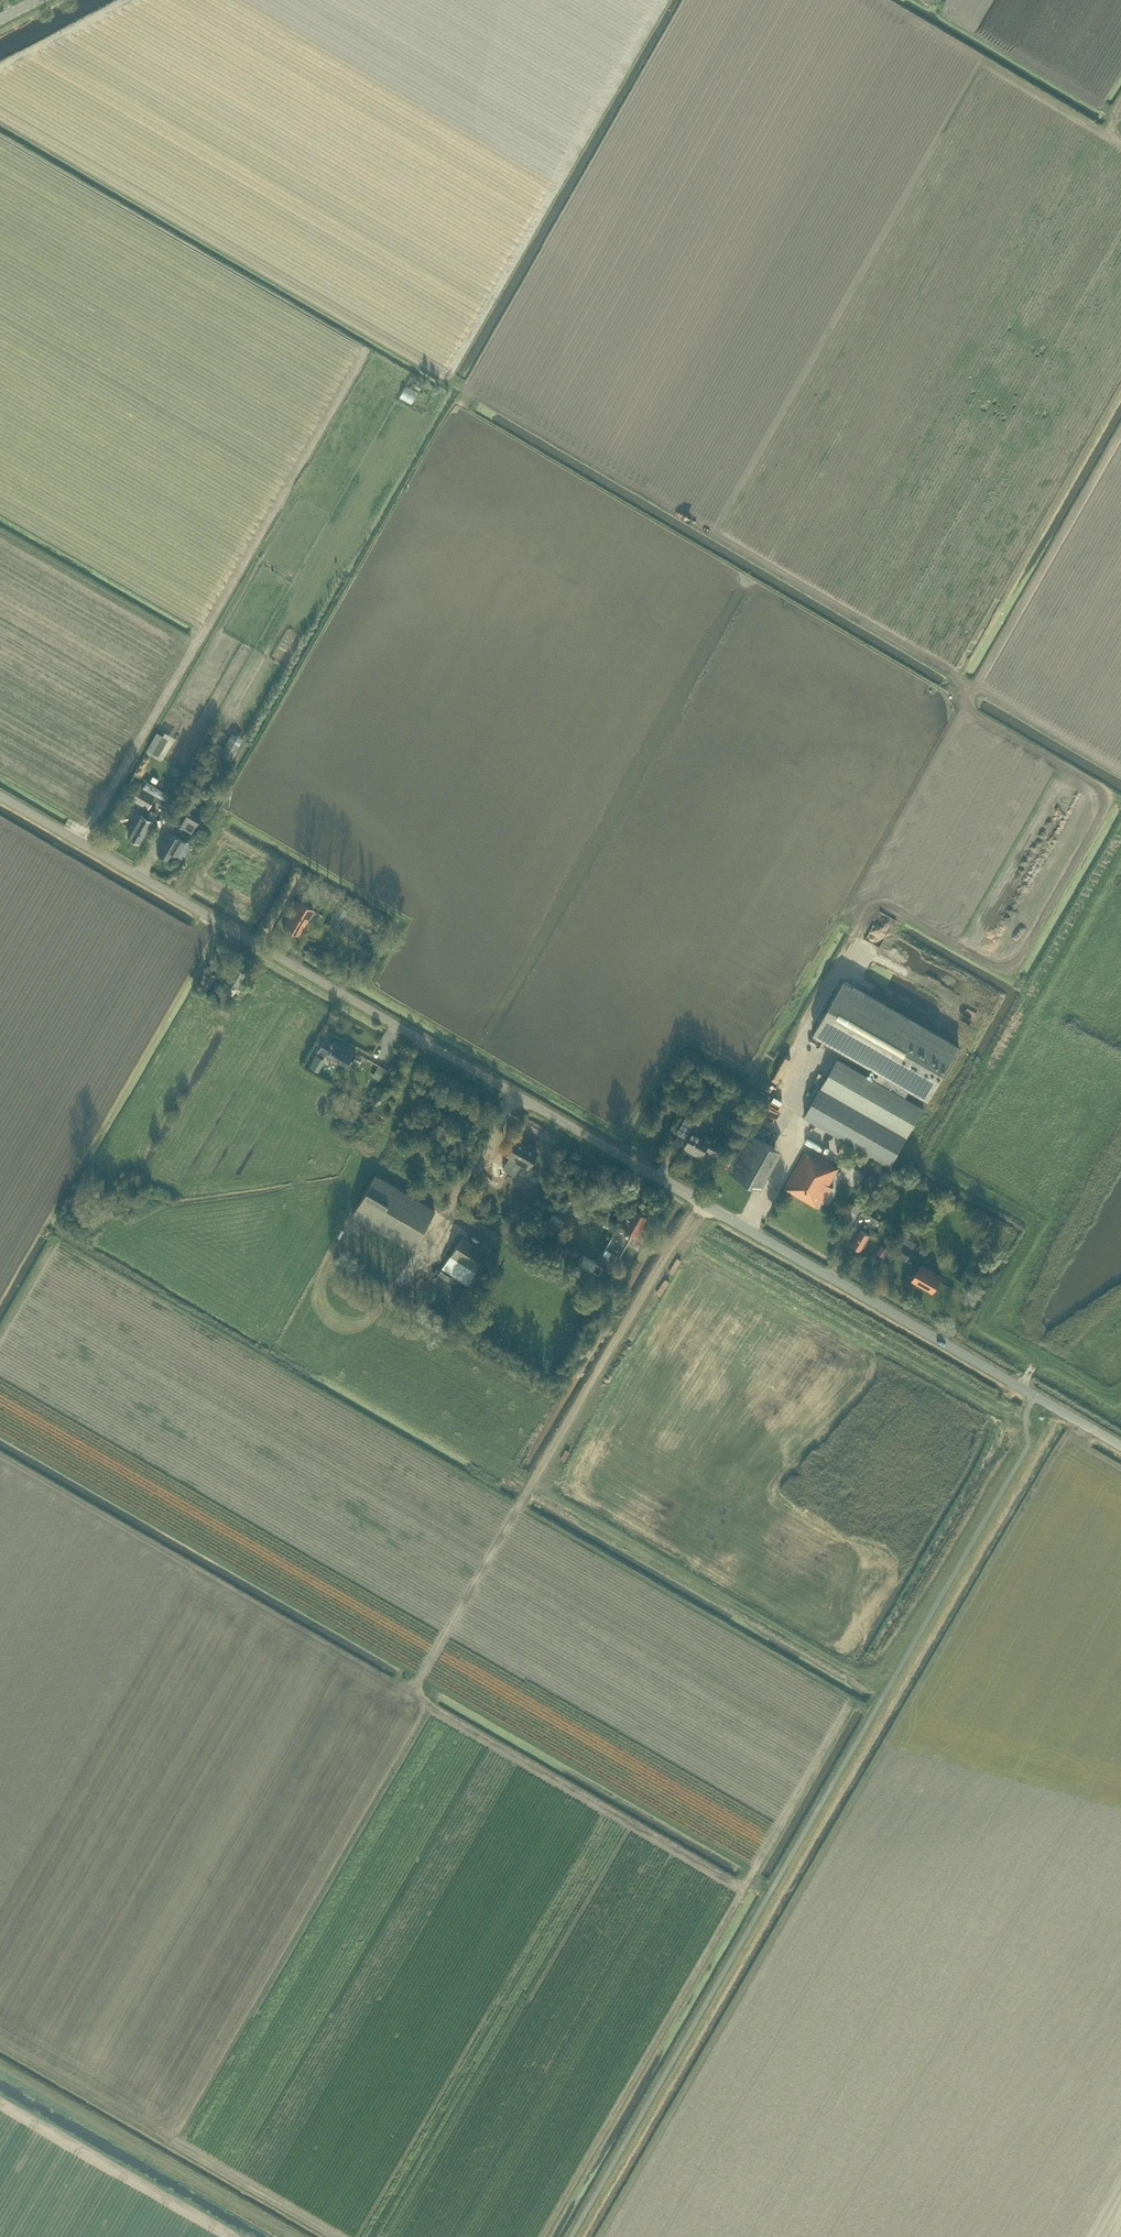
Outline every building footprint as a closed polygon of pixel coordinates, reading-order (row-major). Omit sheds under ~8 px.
[(240,745),(229,739),(220,755),(231,760),(240,745)] [(143,787),(168,802),(172,796),(147,781),(143,787)] [(139,787),(132,800),(148,809),(155,797),(139,787)] [(184,806),(175,823),(184,828),(188,820),(196,825),(201,816),(184,806)] [(153,821),(140,813),(127,836),(140,844),(153,821)] [(166,838),(157,853),(169,859),(173,853),(178,856),(186,841),(169,832),(166,838)] [(298,900),(283,926),(299,935),(315,909),(314,909),(319,899),(306,891),(300,901),(298,900)] [(882,921),(867,947),(879,953),(894,927),(882,921)] [(366,946),(362,953),(369,957),(373,950),(366,946)] [(238,988),(247,972),(234,965),(225,981),(221,989),(232,996),(235,991),(238,993),(240,989),(238,988)] [(208,989),(216,975),(209,971),(201,985),(208,989)] [(960,1044),(858,985),(855,983),(854,985),(845,979),(813,1034),(880,1072),(876,1079),(838,1056),(821,1086),(804,1116),(890,1166),(907,1136),(924,1106),(906,1096),(909,1089),(928,1100),(960,1044)] [(328,1054),(349,1066),(356,1052),(335,1040),(333,1043),(326,1039),(319,1051),(326,1056),(328,1054)] [(379,1065),(373,1076),(380,1080),(387,1070),(379,1065)] [(700,1122),(688,1115),(688,1114),(677,1132),(689,1139),(684,1147),(701,1157),(705,1149),(718,1157),(725,1146),(696,1129),(700,1122)] [(755,1186),(777,1147),(751,1132),(729,1171),(755,1186)] [(528,1168),(538,1151),(516,1138),(506,1155),(509,1157),(503,1168),(514,1175),(521,1164),(528,1168)] [(820,1201),(824,1204),(834,1188),(830,1185),(840,1167),(817,1154),(816,1157),(806,1152),(786,1187),(817,1206),(820,1201)] [(412,1250),(435,1209),(375,1174),(351,1215),(412,1250)] [(637,1236),(648,1216),(632,1206),(622,1225),(619,1223),(602,1253),(616,1260),(631,1233),(637,1236)] [(935,1206),(930,1213),(937,1218),(941,1210),(935,1206)] [(871,1233),(879,1220),(863,1210),(856,1222),(861,1225),(851,1243),(862,1249),(871,1234),(871,1233)] [(491,1254),(463,1235),(442,1268),(470,1286),(491,1254)] [(906,1260),(914,1248),(898,1239),(891,1251),(906,1260)] [(877,1251),(877,1253),(884,1257),(889,1249),(882,1245),(881,1246),(877,1251)] [(595,1262),(583,1255),(578,1263),(591,1270),(595,1262)] [(922,1265),(913,1280),(922,1285),(933,1292),(942,1276),(927,1268),(922,1265)] [(583,1273),(576,1269),(573,1274),(580,1278),(583,1273)]
